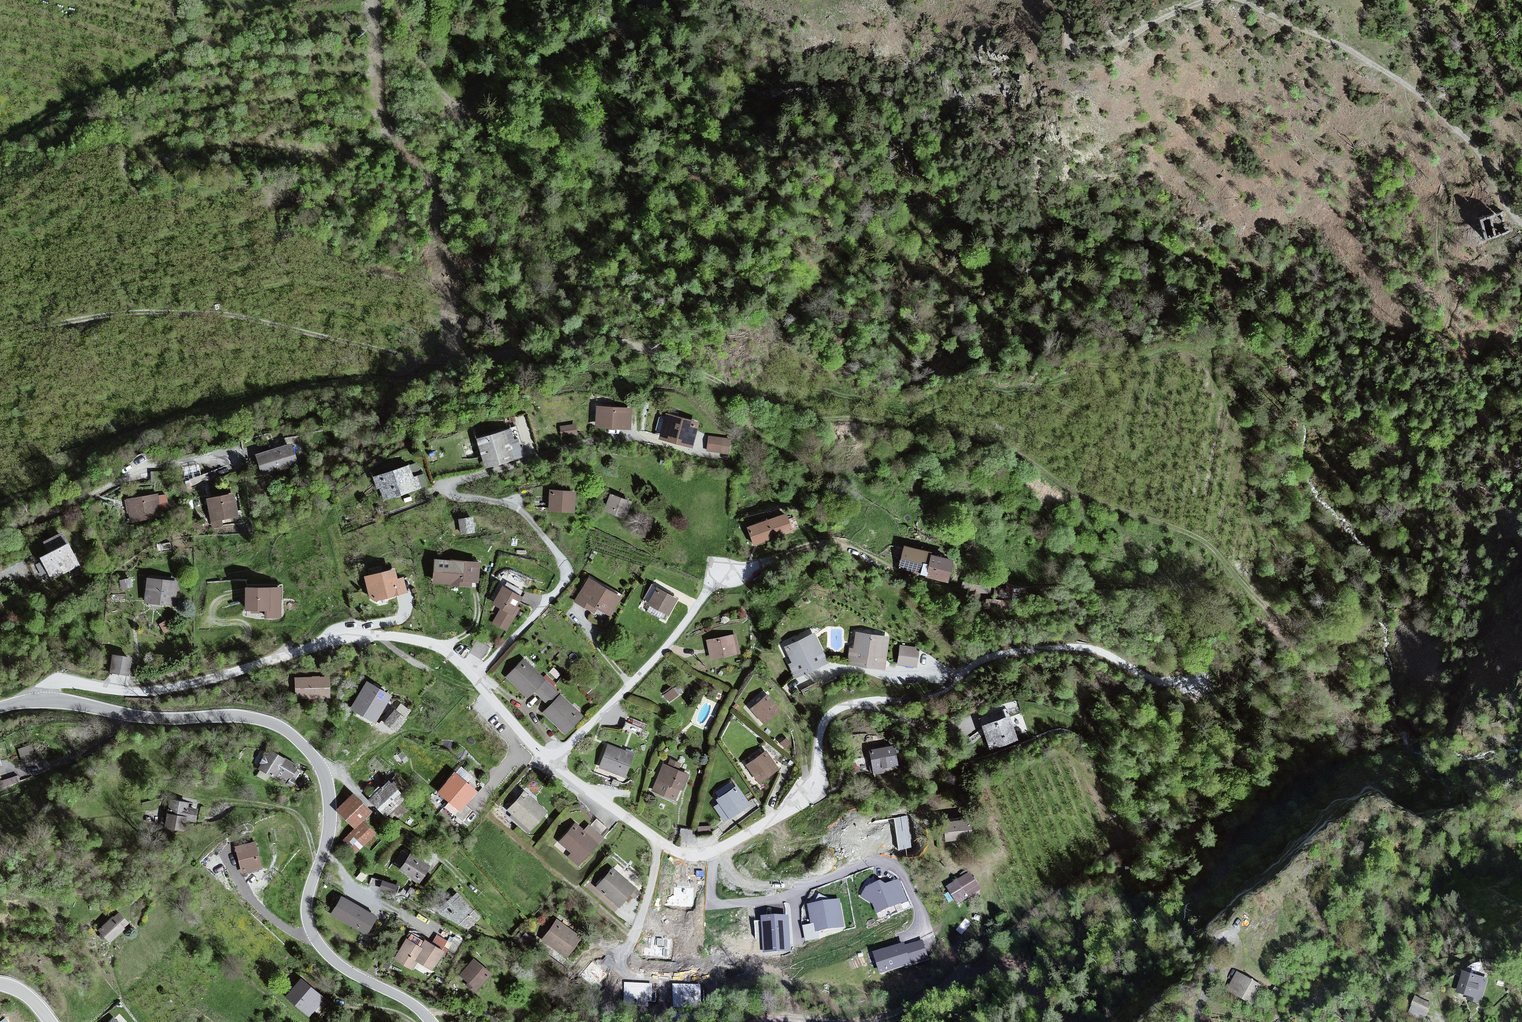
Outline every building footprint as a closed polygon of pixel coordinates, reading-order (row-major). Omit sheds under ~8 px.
[(628,408),(591,406),(593,428),(628,431),(628,408)] [(694,423),(660,413),(657,439),(690,450),(694,423)] [(506,430),(472,439),(485,470),(523,458),(517,439),(509,441),(506,430)] [(730,453),(731,435),(708,434),(707,451),(730,453)] [(289,444),(254,456),(262,479),(297,467),(289,444)] [(417,460),(411,462),(413,473),(419,472),(417,460)] [(406,467),(373,476),(383,503),(427,488),(422,475),(410,478),(406,467)] [(229,482),(202,490),(215,531),(243,524),(229,482)] [(154,491),(126,498),(134,526),(163,521),(154,491)] [(572,492),(544,492),(544,513),(572,513),(572,492)] [(631,503),(606,496),(601,513),(626,521),(631,503)] [(459,515),(460,531),(475,530),(475,514),(459,515)] [(786,515),(750,528),(755,544),(792,531),(786,515)] [(64,530),(41,538),(45,548),(68,539),(64,530)] [(63,544),(34,558),(55,584),(81,570),(63,544)] [(906,547),(901,566),(927,572),(930,573),(929,576),(947,580),(952,562),(931,557),(931,553),(906,547)] [(478,564),(430,560),(428,585),(477,588),(478,564)] [(390,568),(358,576),(365,603),(406,592),(402,579),(394,581),(390,568)] [(174,580),(141,579),(142,606),(173,607),(174,580)] [(616,598),(584,580),(573,600),(605,618),(616,598)] [(518,596),(499,586),(489,605),(499,610),(491,626),(506,634),(518,609),(513,606),(518,596)] [(250,590),(213,598),(218,629),(255,623),(250,590)] [(674,600),(652,590),(644,607),(666,617),(674,600)] [(810,632),(781,645),(789,664),(785,665),(794,678),(827,665),(810,632)] [(886,637),(851,632),(850,651),(846,649),(846,666),(885,672),(886,637)] [(734,634),(705,640),(710,661),(739,656),(734,634)] [(897,663),(917,665),(920,644),(899,642),(897,663)] [(552,690),(522,659),(504,676),(526,698),(532,692),(541,701),(552,690)] [(328,675),(291,678),(295,704),(331,699),(328,675)] [(391,697),(360,684),(349,710),(380,724),(391,697)] [(663,693),(670,701),(681,691),(674,684),(663,693)] [(779,709),(764,694),(746,711),(761,725),(779,709)] [(558,696),(541,714),(563,734),(580,716),(558,696)] [(979,713),(982,720),(1010,709),(1007,702),(979,713)] [(383,721),(397,728),(405,711),(391,704),(383,721)] [(1004,712),(976,724),(990,752),(1019,740),(1004,712)] [(10,740),(0,742),(0,770),(15,767),(10,740)] [(888,743),(863,750),(871,779),(897,772),(888,743)] [(634,754),(605,744),(597,770),(624,780),(634,754)] [(301,768),(261,751),(254,770),(291,787),(301,768)] [(777,772),(763,751),(743,765),(758,785),(777,772)] [(690,775),(661,763),(650,792),(681,806),(690,775)] [(406,793),(388,776),(370,797),(388,813),(406,793)] [(475,793),(455,776),(441,793),(461,810),(475,793)] [(732,785),(712,799),(716,805),(712,808),(722,822),(746,805),(732,785)] [(547,813),(521,792),(504,812),(531,838),(547,813)] [(195,804),(165,801),(162,834),(183,836),(185,822),(194,823),(195,804)] [(961,818),(933,822),(936,842),(965,838),(961,818)] [(596,846),(570,825),(553,847),(579,868),(596,846)] [(250,840),(229,847),(236,876),(258,871),(250,840)] [(427,865),(406,853),(395,872),(417,884),(427,865)] [(636,893),(608,868),(593,888),(623,912),(636,893)] [(863,886),(877,920),(913,906),(899,871),(863,886)] [(965,873),(943,889),(959,912),(981,895),(965,873)] [(370,885),(395,894),(398,886),(373,877),(370,885)] [(379,910),(340,890),(326,918),(366,938),(379,910)] [(483,915),(453,894),(439,918),(469,934),(483,915)] [(842,900),(814,901),(815,920),(843,919),(842,900)] [(789,910),(767,919),(778,951),(803,941),(789,910)] [(125,925),(112,914),(99,926),(112,940),(125,925)] [(580,938),(553,920),(537,944),(563,959),(580,938)] [(873,950),(880,973),(930,959),(924,936),(873,950)] [(417,948),(403,938),(391,960),(414,973),(418,962),(435,971),(444,953),(421,940),(417,948)] [(490,973),(470,959),(458,978),(477,992),(490,973)] [(1477,977),(1444,971),(1440,997),(1473,1003),(1477,977)] [(1262,988),(1231,975),(1223,994),(1254,1007),(1262,988)] [(295,979),(281,1000),(308,1021),(309,1021),(324,1000),(295,979)] [(1416,995),(1415,1004),(1427,1006),(1428,996),(1416,995)]
